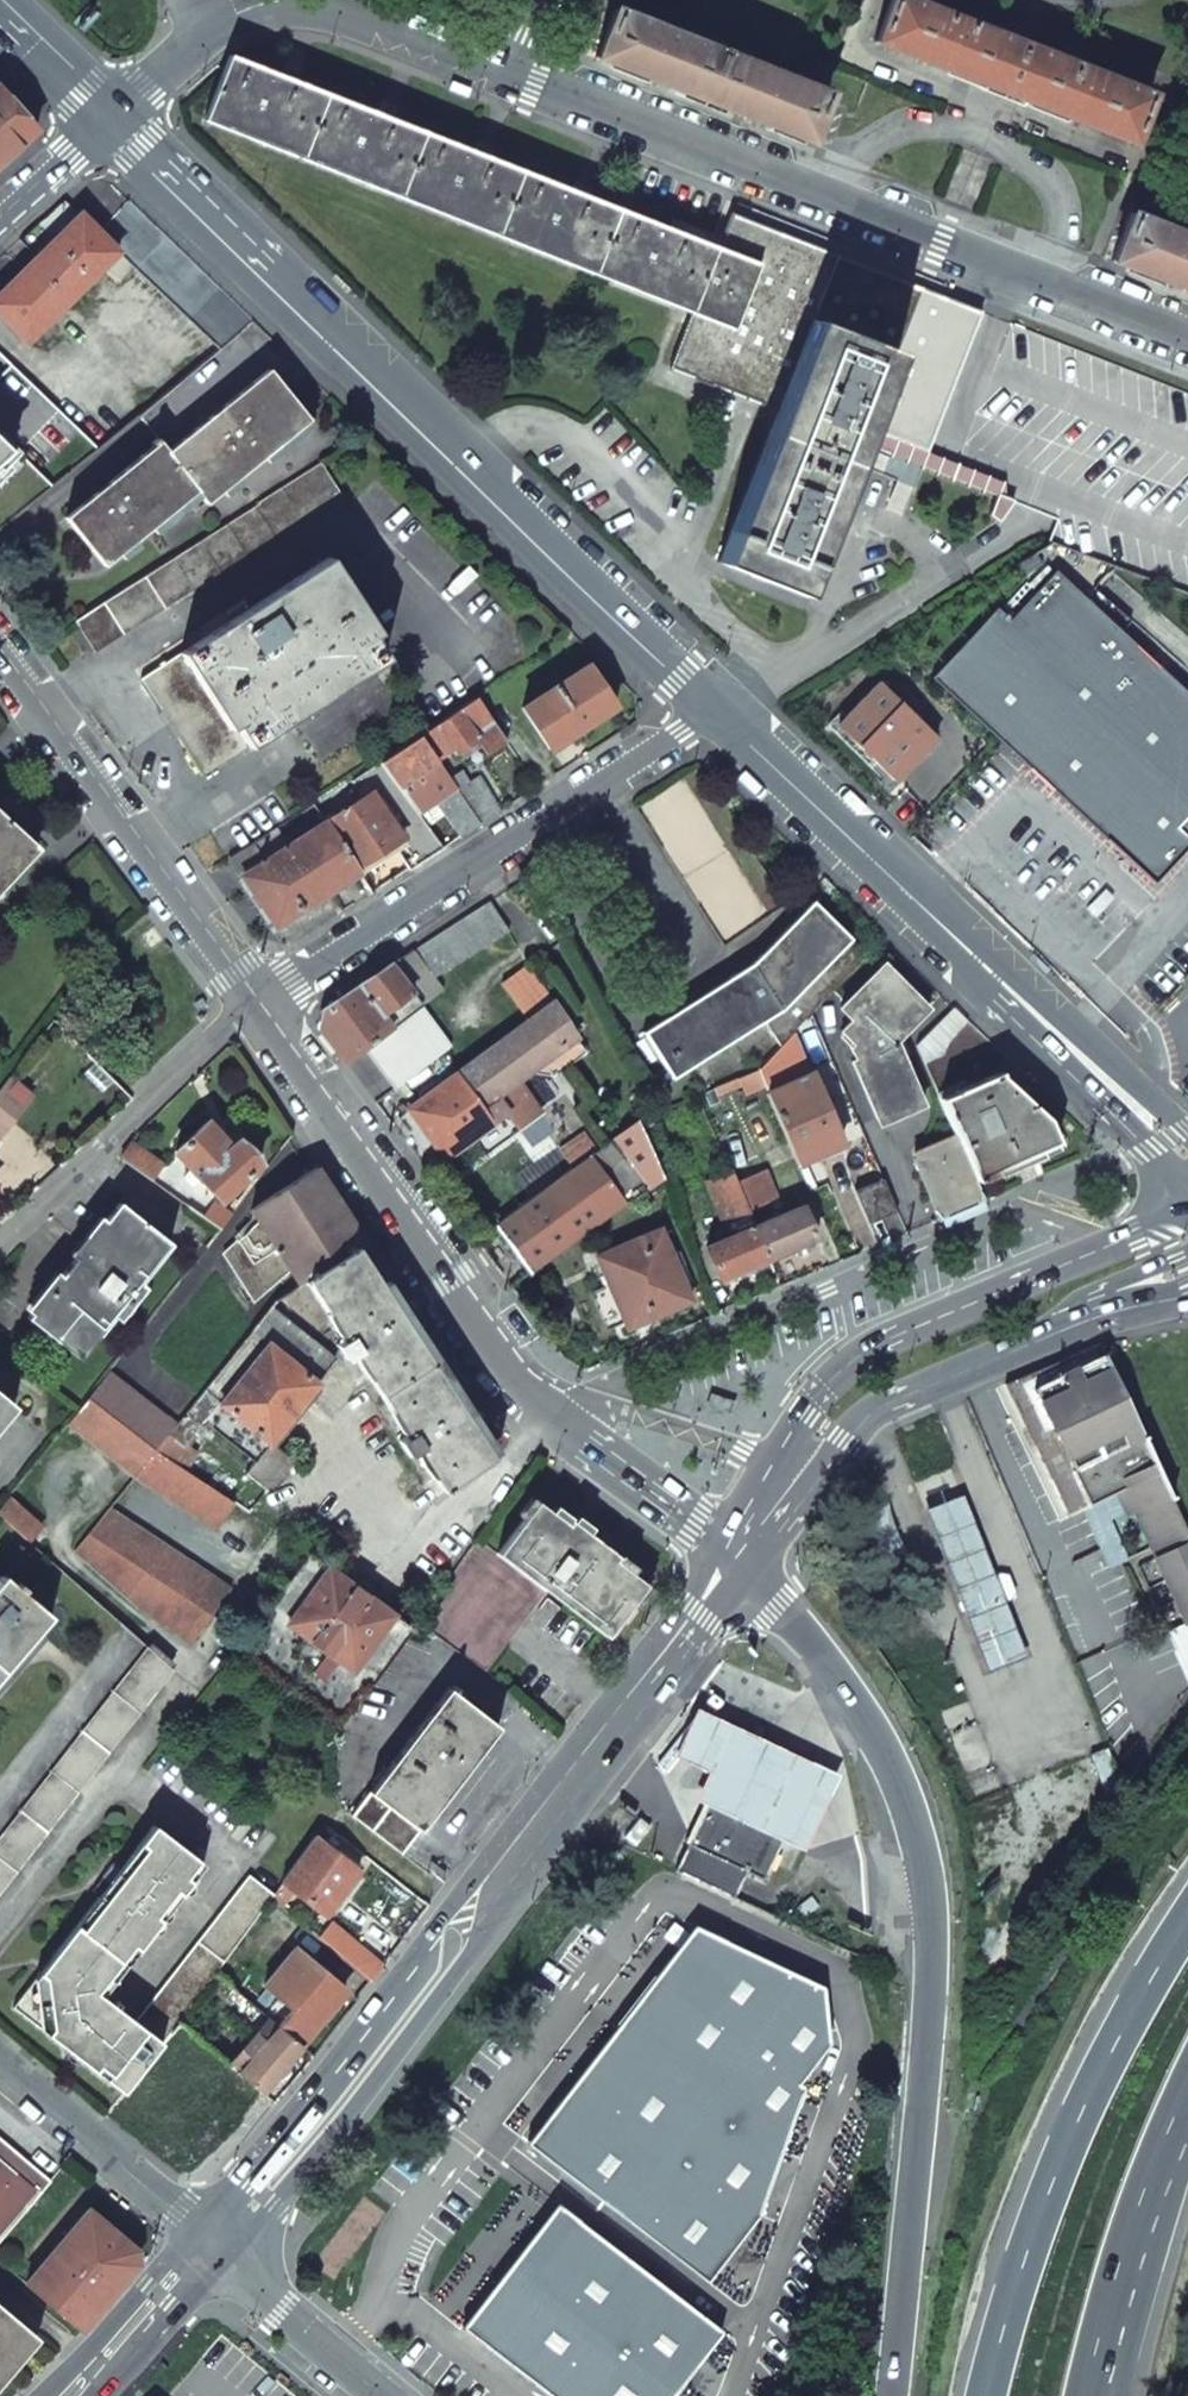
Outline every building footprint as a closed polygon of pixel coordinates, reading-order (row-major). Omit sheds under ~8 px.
[(906,0),(890,0),(874,43),(1132,144),(1150,95),(906,0)] [(721,52),(613,10),(594,58),(650,80),(702,101),(721,52)] [(829,95),(721,52),(702,101),(754,122),(809,143),(829,95)] [(282,75),(229,55),(203,121),(308,163),(334,96),(282,75)] [(0,90),(0,164),(37,131),(0,90)] [(388,117),(334,96),(308,163),(415,205),(441,138),(388,117)] [(494,159),(441,138),(415,205),(521,247),(547,181),(494,159)] [(600,201),(547,181),(521,247),(627,288),(653,222),(600,201)] [(81,216),(65,199),(19,240),(38,258),(81,216)] [(118,252),(201,330),(229,300),(129,202),(98,233),(118,252)] [(970,308),(729,213),(717,248),(758,264),(733,330),(693,315),(671,368),(777,411),(811,321),(895,354),(860,445),(910,464),(922,468),(982,312),(970,308)] [(1131,214),(1111,262),(1164,283),(1187,292),(1187,237),(1131,214)] [(81,216),(38,258),(0,295),(0,315),(26,342),(118,252),(98,233),(81,216)] [(685,235),(653,222),(627,288),(693,315),(733,330),(758,264),(717,248),(685,235)] [(895,354),(811,321),(777,411),(764,443),(847,476),(860,445),(895,354)] [(267,370),(238,334),(138,416),(160,442),(167,451),(267,370)] [(301,411),(267,370),(167,451),(160,442),(66,518),(105,566),(196,493),(206,504),(308,419),(301,411)] [(11,459),(11,447),(0,436),(0,471),(11,459)] [(847,476),(764,443),(717,564),(800,596),(847,476)] [(321,463),(144,576),(77,619),(96,649),(339,493),(321,463)] [(1036,554),(1020,564),(1028,576),(1043,566),(1036,554)] [(339,576),(328,558),(141,680),(204,777),(295,717),(384,659),(333,579),(339,576)] [(996,608),(931,678),(1003,745),(1133,866),(1154,886),(1160,880),(1163,883),(1171,874),(1168,872),(1187,850),(1187,838),(1178,828),(1187,817),(1187,694),(1185,692),(1055,571),(1009,621),(996,608)] [(615,707),(586,665),(522,709),(550,751),(583,729),(615,707)] [(936,739),(878,683),(836,726),(894,782),(936,739)] [(505,743),(476,697),(422,735),(437,760),(453,750),(456,754),(477,740),(487,755),(505,743)] [(437,760),(422,735),(380,763),(395,785),(437,760)] [(395,785),(380,763),(315,805),(325,822),(373,790),(404,836),(392,846),(408,870),(425,859),(441,848),(399,790),(395,785)] [(449,779),(440,765),(399,790),(441,848),(460,836),(478,824),(449,779)] [(466,784),(458,772),(449,779),(478,824),(497,812),(487,795),(476,778),(466,784)] [(404,836),(373,790),(325,822),(356,869),(392,846),(404,836)] [(0,813),(0,887),(37,847),(0,813)] [(1178,828),(1187,838),(1187,817),(1178,828)] [(356,869),(325,822),(287,847),(241,878),(275,927),(287,948),(343,912),(330,892),(358,874),(356,869)] [(287,847),(276,829),(228,858),(241,878),(287,847)] [(813,902),(750,964),(779,1009),(763,1020),(781,1045),(869,955),(813,902)] [(509,932),(489,903),(395,967),(421,1003),(442,986),(434,975),(509,932)] [(779,1009),(750,964),(696,999),(643,1033),(646,1039),(659,1059),(672,1079),(763,1020),(779,1009)] [(926,1004),(882,965),(841,1007),(852,1023),(842,1032),(854,1045),(850,1050),(856,1062),(853,1064),(877,1123),(919,1104),(892,1037),(926,1004)] [(365,1048),(422,1006),(421,1003),(395,967),(323,1015),(322,1032),(346,1062),(365,1048)] [(503,985),(529,1020),(553,1003),(527,967),(503,985)] [(529,1020),(487,1051),(455,1075),(399,1116),(434,1166),(444,1158),(475,1136),(486,1152),(518,1129),(506,1111),(495,1097),(512,1085),(517,1081),(529,1072),(575,1038),(576,1037),(553,1003),(529,1020)] [(450,1045),(422,1006),(365,1048),(395,1088),(450,1045)] [(1008,1058),(967,1019),(945,1043),(942,1052),(923,1061),(940,1099),(992,1075),(1008,1058)] [(554,1076),(587,1052),(578,1039),(576,1037),(575,1038),(529,1072),(554,1076)] [(659,1059),(646,1039),(637,1044),(649,1064),(659,1059)] [(796,1080),(781,1045),(756,1070),(766,1093),(796,1080)] [(842,1143),(812,1073),(796,1080),(766,1093),(797,1163),(842,1143)] [(1060,1138),(992,1075),(940,1099),(958,1138),(976,1179),(981,1176),(980,1173),(1016,1157),(1060,1138)] [(10,1079),(0,1092),(0,1138),(33,1094),(10,1079)] [(506,1111),(518,1129),(540,1112),(517,1081),(512,1085),(495,1097),(506,1111)] [(663,1180),(637,1119),(495,1225),(533,1273),(663,1180)] [(233,1148),(210,1122),(194,1136),(177,1151),(222,1200),(262,1165),(241,1141),(233,1148)] [(976,1179),(958,1138),(913,1158),(939,1217),(944,1215),(985,1198),(976,1179)] [(162,1159),(132,1140),(121,1155),(151,1175),(162,1159)] [(289,1185),(251,1210),(261,1224),(294,1274),(301,1284),(307,1281),(358,1247),(366,1242),(325,1179),(318,1167),(302,1177),(289,1185)] [(754,1226),(730,1169),(704,1180),(725,1227),(731,1225),(735,1235),(754,1226)] [(289,1185),(302,1177),(299,1172),(286,1180),(289,1185)] [(897,1213),(883,1179),(854,1191),(869,1225),(883,1219),(897,1213)] [(232,1212),(214,1200),(203,1215),(221,1227),(232,1212)] [(172,1246),(122,1205),(75,1262),(29,1319),(80,1360),(172,1246)] [(816,1238),(802,1205),(754,1226),(768,1259),(792,1248),(816,1238)] [(294,1274),(261,1224),(225,1253),(254,1299),(279,1279),(283,1283),(294,1274)] [(768,1259),(754,1226),(735,1235),(707,1247),(720,1279),(744,1269),(768,1259)] [(689,1301),(659,1230),(598,1256),(627,1327),(689,1301)] [(445,1381),(358,1247),(307,1281),(407,1435),(399,1440),(408,1454),(416,1449),(443,1489),(492,1455),(448,1386),(445,1381)] [(272,1307),(176,1424),(155,1450),(183,1469),(195,1451),(185,1444),(205,1416),(255,1457),(335,1359),(272,1307)] [(1066,1371),(1103,1354),(1098,1344),(1064,1359),(1060,1360),(1065,1372),(1066,1371)] [(1139,1435),(1103,1354),(1066,1371),(1065,1372),(1060,1360),(1018,1378),(1011,1398),(1058,1502),(1079,1510),(1122,1488),(1123,1487),(1130,1484),(1156,1472),(1140,1437),(1139,1435)] [(90,1399),(155,1450),(176,1424),(110,1373),(90,1399)] [(0,1393),(0,1423),(14,1405),(0,1393)] [(69,1425),(135,1476),(155,1450),(90,1399),(81,1410),(69,1425)] [(135,1476),(216,1529),(233,1503),(183,1469),(155,1450),(135,1476)] [(1154,1559),(1183,1624),(1187,1622),(1187,1544),(1170,1503),(1156,1472),(1130,1484),(1123,1487),(1122,1488),(1154,1559)] [(991,1575),(959,1497),(926,1510),(958,1587),(991,1575)] [(10,1498),(0,1510),(0,1517),(30,1543),(43,1527),(10,1498)] [(535,1499),(496,1553),(547,1589),(608,1634),(647,1581),(614,1558),(617,1553),(595,1537),(569,1518),(566,1522),(535,1499)] [(109,1509),(76,1551),(141,1609),(193,1643),(232,1589),(109,1509)] [(478,1539),(418,1621),(489,1674),(547,1589),(496,1553),(483,1543),(478,1539)] [(413,1628),(309,1554),(238,1651),(281,1683),(343,1726),(413,1628)] [(991,1575),(958,1587),(968,1612),(1002,1600),(1009,1597),(1014,1590),(1007,1573),(999,1572),(991,1575)] [(4,1574),(0,1580),(0,1676),(52,1614),(4,1574)] [(1023,1652),(1002,1600),(968,1612),(990,1665),(1023,1652)] [(149,1648),(0,1840),(0,1893),(174,1669),(149,1648)] [(490,1721),(449,1687),(351,1815),(393,1847),(442,1784),(490,1721)] [(746,1815),(783,1833),(785,1830),(788,1832),(787,1836),(784,1835),(782,1840),(804,1850),(839,1773),(695,1705),(672,1755),(707,1771),(695,1798),(705,1803),(707,1799),(705,1797),(706,1793),(711,1795),(709,1798),(746,1815)] [(687,1843),(746,1871),(762,1880),(782,1840),(784,1835),(787,1836),(788,1832),(785,1830),(783,1833),(777,1830),(715,1801),(709,1798),(711,1795),(706,1793),(705,1797),(707,1799),(705,1803),(688,1838),(686,1836),(684,1841),(687,1843)] [(104,1995),(203,1867),(206,1864),(155,1825),(122,1868),(114,1863),(97,1885),(104,1891),(14,2006),(126,2093),(136,2082),(162,2046),(180,2023),(201,1993),(207,1985),(215,1976),(236,1947),(263,1911),(271,1899),(275,1893),(251,1875),(137,2021),(104,1995)] [(357,1871),(316,1839),(315,1840),(284,1881),(294,1889),(325,1913),(357,1871)] [(675,1869),(733,1897),(746,1871),(687,1843),(675,1869)] [(280,1906),(290,1894),(294,1889),(284,1881),(275,1893),(271,1899),(280,1906)] [(280,1906),(271,1899),(263,1911),(236,1947),(250,1960),(276,1926),(286,1934),(297,1921),(280,1906)] [(318,1938),(370,1982),(382,1966),(356,1945),(330,1923),(318,1938)] [(823,1987),(694,1925),(610,2034),(526,2143),(707,2281),(758,2215),(804,2087),(798,2083),(829,2042),(823,1987)] [(319,1972),(290,1950),(262,1986),(278,1999),(264,2017),(272,2024),(297,2045),(318,2019),(338,1994),(316,1977),(319,1972)] [(264,2017),(215,1976),(207,1985),(201,1993),(219,2008),(214,2014),(255,2047),(272,2024),(264,2017)] [(297,2045),(272,2024),(255,2047),(242,2066),(237,2072),(259,2091),(278,2068),(297,2045)] [(49,2180),(0,2139),(0,2238),(49,2180)] [(461,2326),(552,2395),(671,2395),(721,2330),(556,2203),(461,2326)] [(137,2261),(135,2248),(112,2227),(89,2207),(26,2280),(80,2327),(137,2261)] [(33,2333),(0,2305),(0,2371),(33,2333)]
